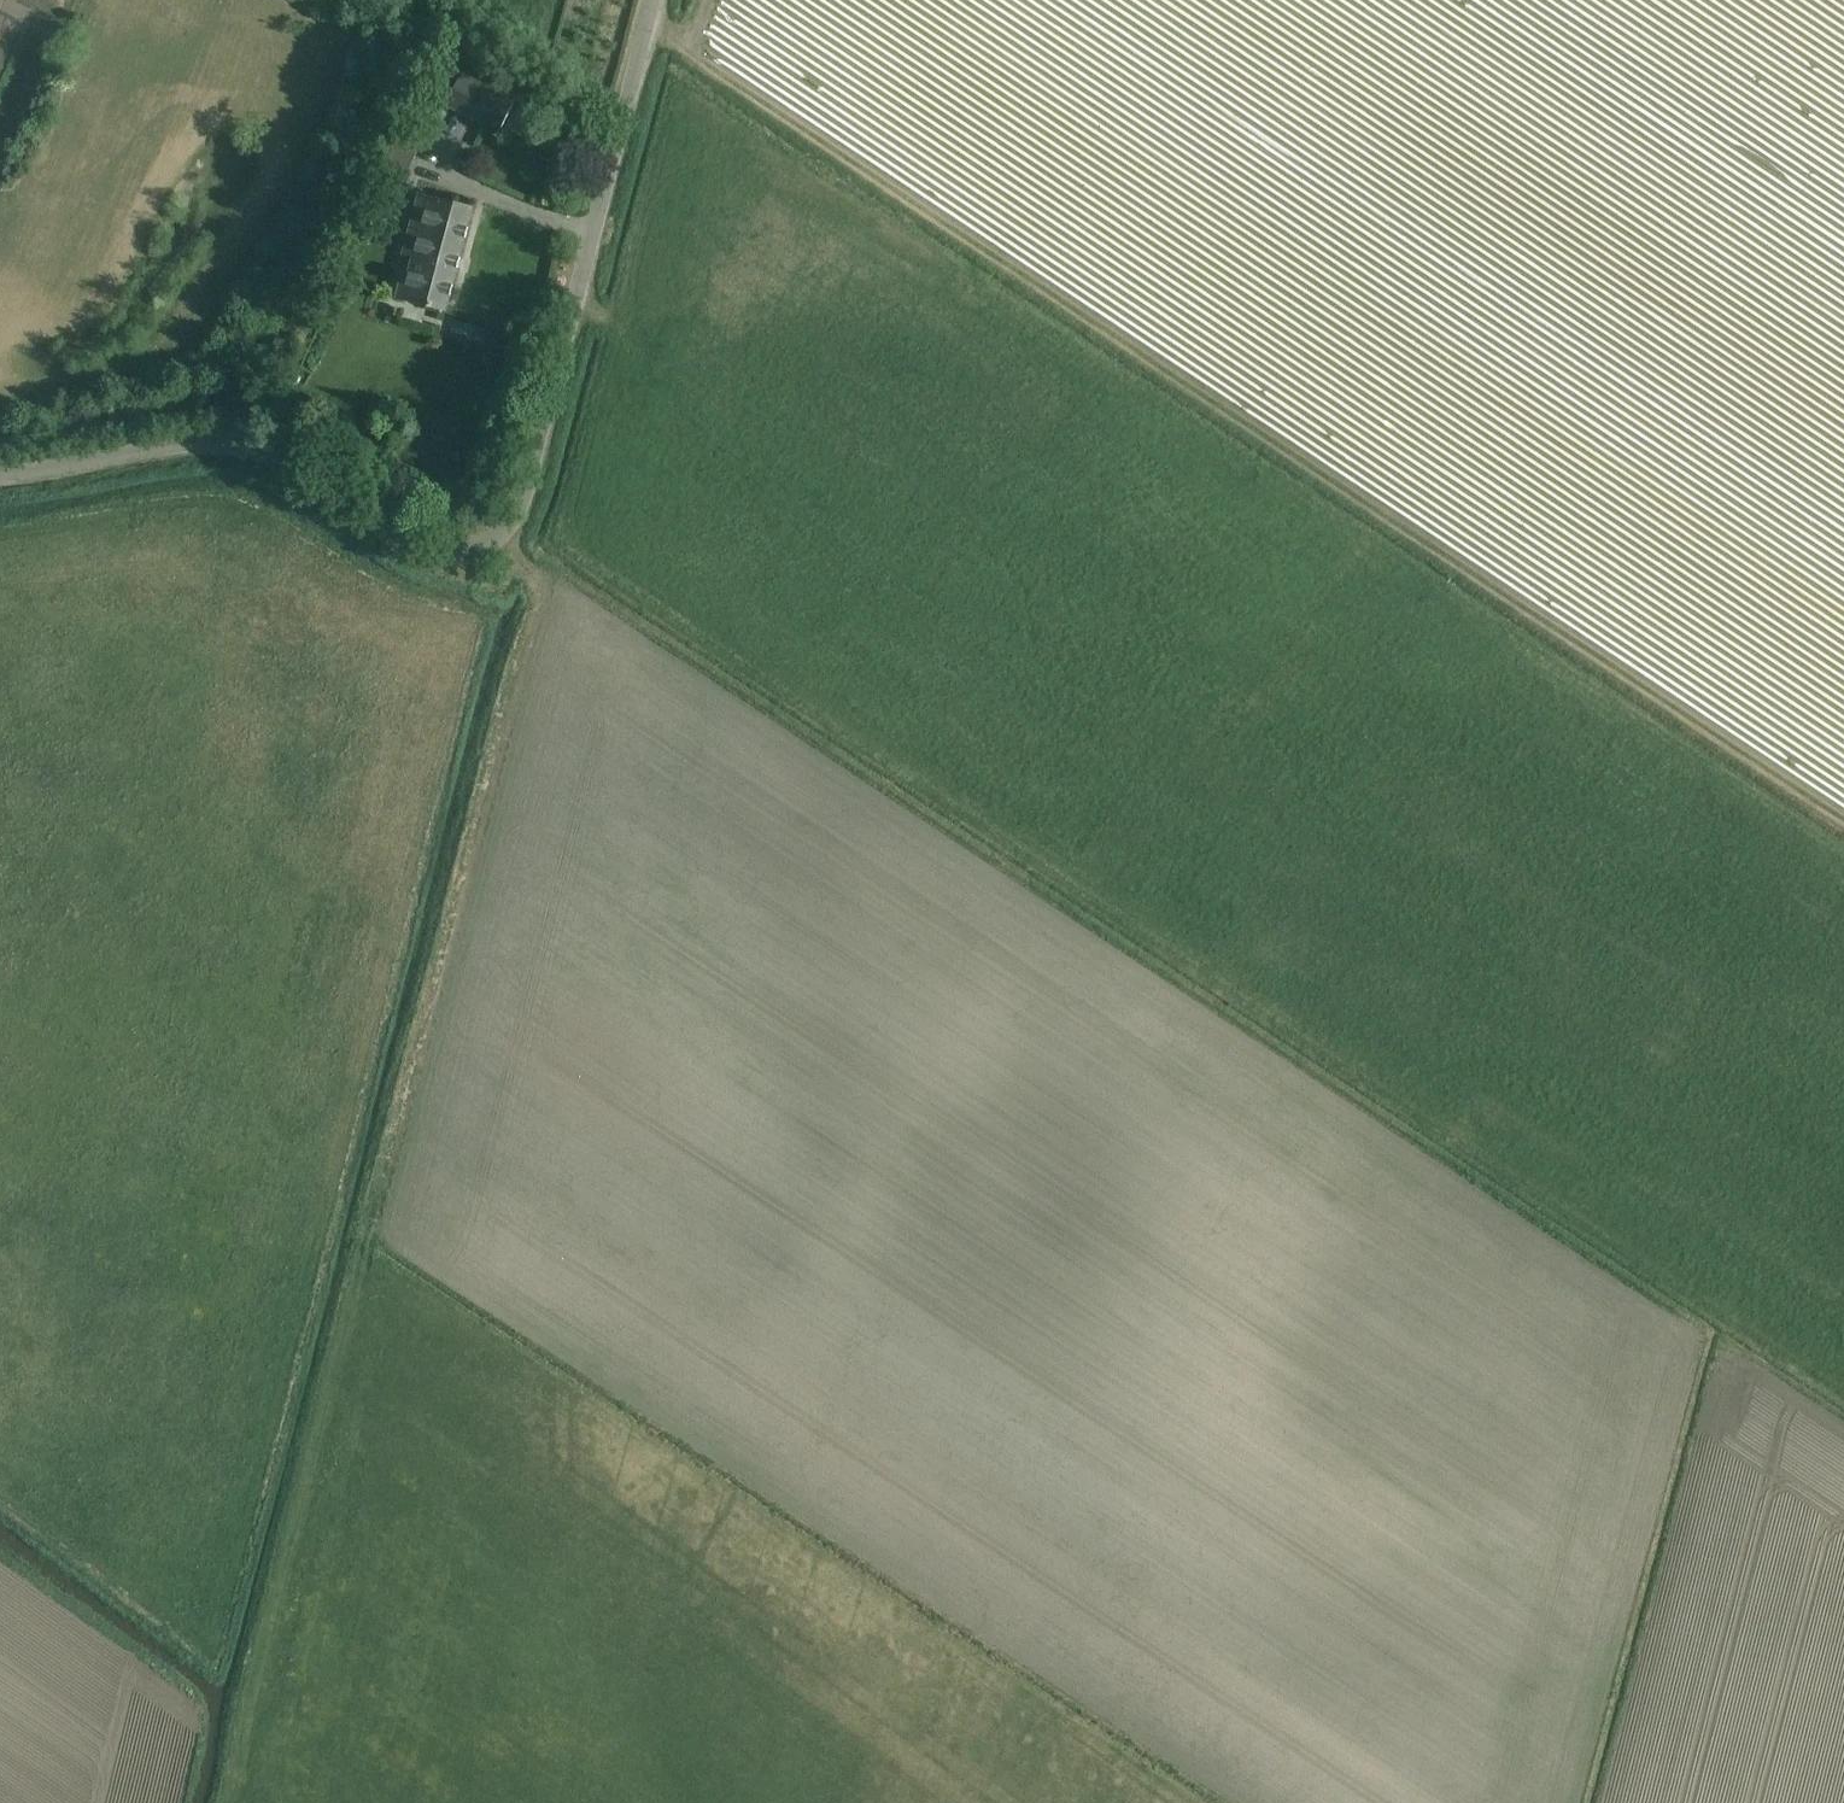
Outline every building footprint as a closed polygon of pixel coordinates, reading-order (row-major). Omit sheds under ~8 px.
[(465,70),(446,106),(500,133),(518,97),(465,70)] [(383,167),(408,178),(428,135),(403,124),(383,167)] [(397,299),(422,306),(446,312),(473,209),(419,195),(404,255),(430,262),(425,278),(404,272),(397,299)]
